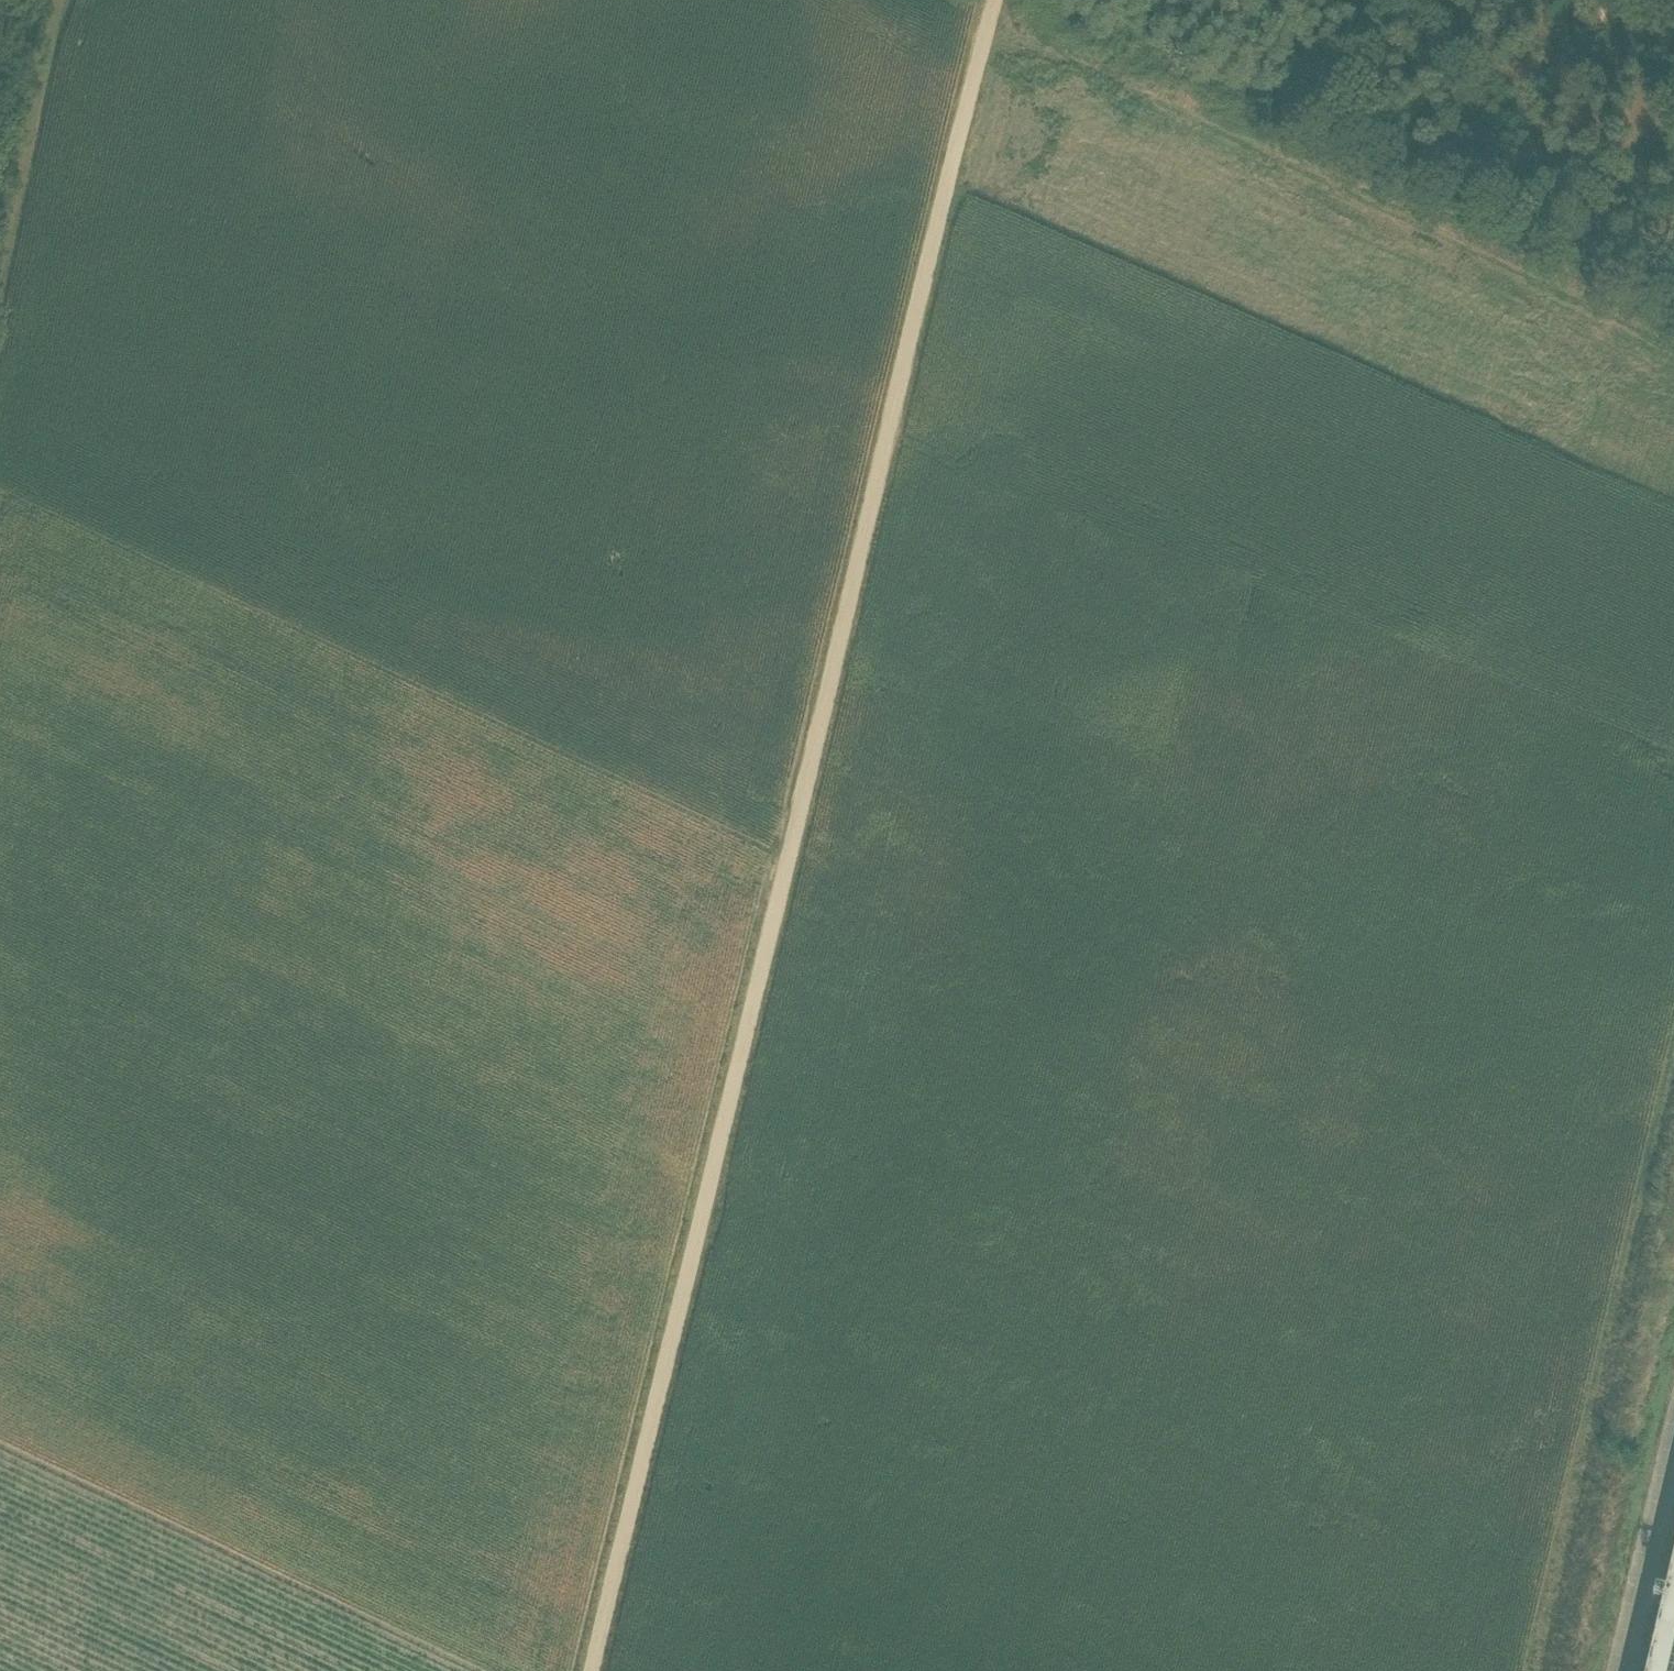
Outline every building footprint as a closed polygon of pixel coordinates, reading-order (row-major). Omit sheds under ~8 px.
[(1648,1670),(1673,1670),(1673,1560),(1648,1670)]
